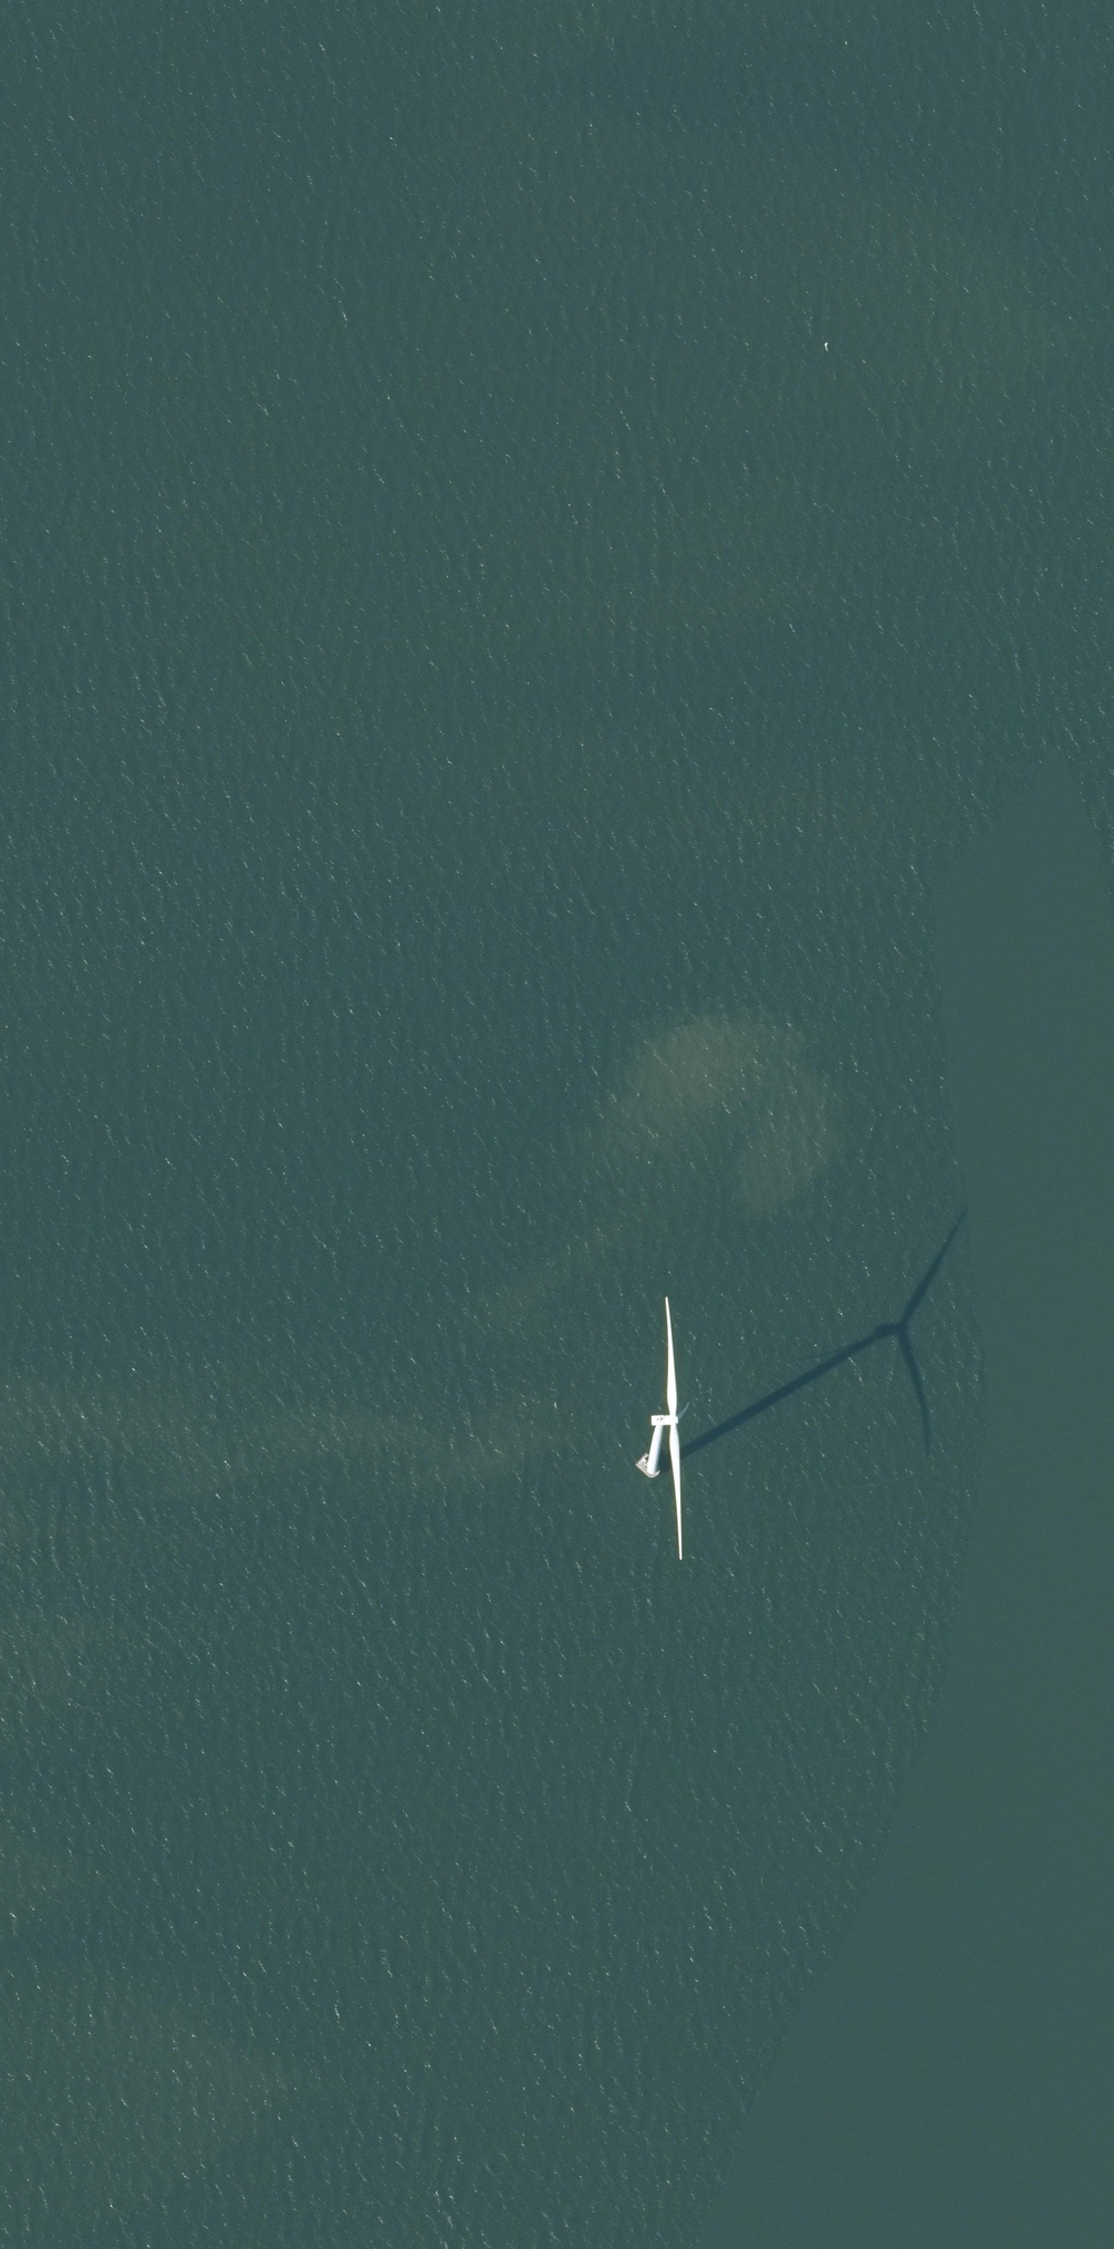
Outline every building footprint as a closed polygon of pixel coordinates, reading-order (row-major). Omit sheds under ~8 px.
[(647,1471),(647,1473),(647,1474),(648,1476),(650,1477),(652,1477),(654,1477),(655,1476),(656,1475),(657,1473),(656,1471),(655,1469),(654,1468),(652,1467),(650,1468),(648,1469),(647,1471)]
